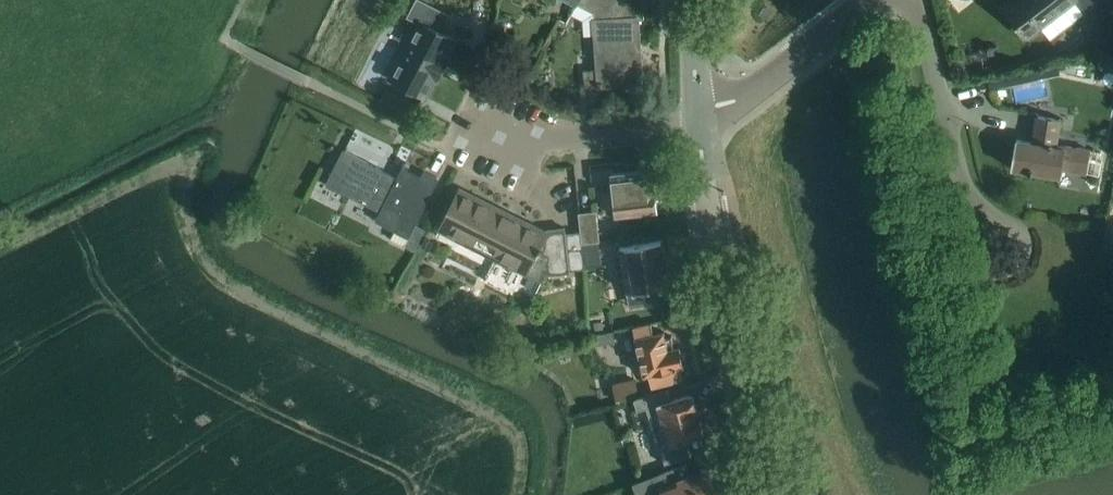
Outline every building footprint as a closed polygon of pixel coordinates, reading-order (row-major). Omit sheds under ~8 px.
[(391,79),(425,96),(435,77),(437,78),(447,58),(445,57),(455,38),(444,32),(452,16),(421,0),(416,0),(408,16),(420,22),(391,79)] [(643,0),(614,0),(612,2),(609,0),(577,0),(576,2),(595,11),(598,68),(584,69),(585,87),(642,82),(638,19),(644,18),(643,0)] [(1007,9),(1027,34),(1073,0),(1019,0),(1007,9)] [(1109,9),(1107,16),(1100,15),(1096,38),(1112,41),(1112,10),(1109,9)] [(504,38),(504,16),(495,16),(495,38),(504,38)] [(1101,50),(1099,64),(1112,66),(1112,52),(1101,50)] [(403,96),(398,106),(413,114),(419,104),(403,96)] [(1057,147),(1061,119),(1037,114),(1034,131),(1038,132),(1036,142),(1016,139),(1016,140),(1018,140),(1013,166),(1012,166),(1012,167),(1030,170),(1030,172),(1033,173),(1033,171),(1062,176),(1063,170),(1086,174),(1090,150),(1066,145),(1064,148),(1057,147)] [(343,149),(328,179),(360,195),(358,199),(380,210),(375,219),(395,229),(391,237),(404,244),(404,243),(415,248),(425,228),(415,223),(426,203),(424,202),(437,176),(436,176),(425,170),(424,170),(421,175),(404,166),(406,161),(405,160),(397,176),(343,149)] [(654,191),(652,168),(611,173),(614,197),(616,215),(657,211),(655,191),(654,191)] [(450,207),(439,230),(540,280),(544,272),(570,269),(565,232),(564,226),(547,229),(546,231),(522,219),(505,211),(460,188),(450,207)] [(600,240),(596,209),(579,211),(581,231),(582,242),(600,240)] [(642,243),(620,246),(627,291),(630,306),(652,302),(650,287),(669,284),(668,281),(673,277),(671,268),(666,265),(662,239),(642,243)] [(654,333),(651,322),(632,326),(643,375),(661,371),(684,366),(680,345),(674,347),(671,335),(666,336),(664,330),(654,333)] [(648,394),(635,397),(638,410),(649,407),(660,447),(681,441),(688,439),(689,436),(701,433),(703,430),(700,421),(696,419),(692,420),(689,411),(693,410),(696,406),(693,395),(690,393),(671,399),(668,388),(648,394)] [(634,482),(638,494),(649,494),(658,492),(659,494),(717,494),(707,468),(692,474),(679,479),(674,467),(654,474),(634,482)]
